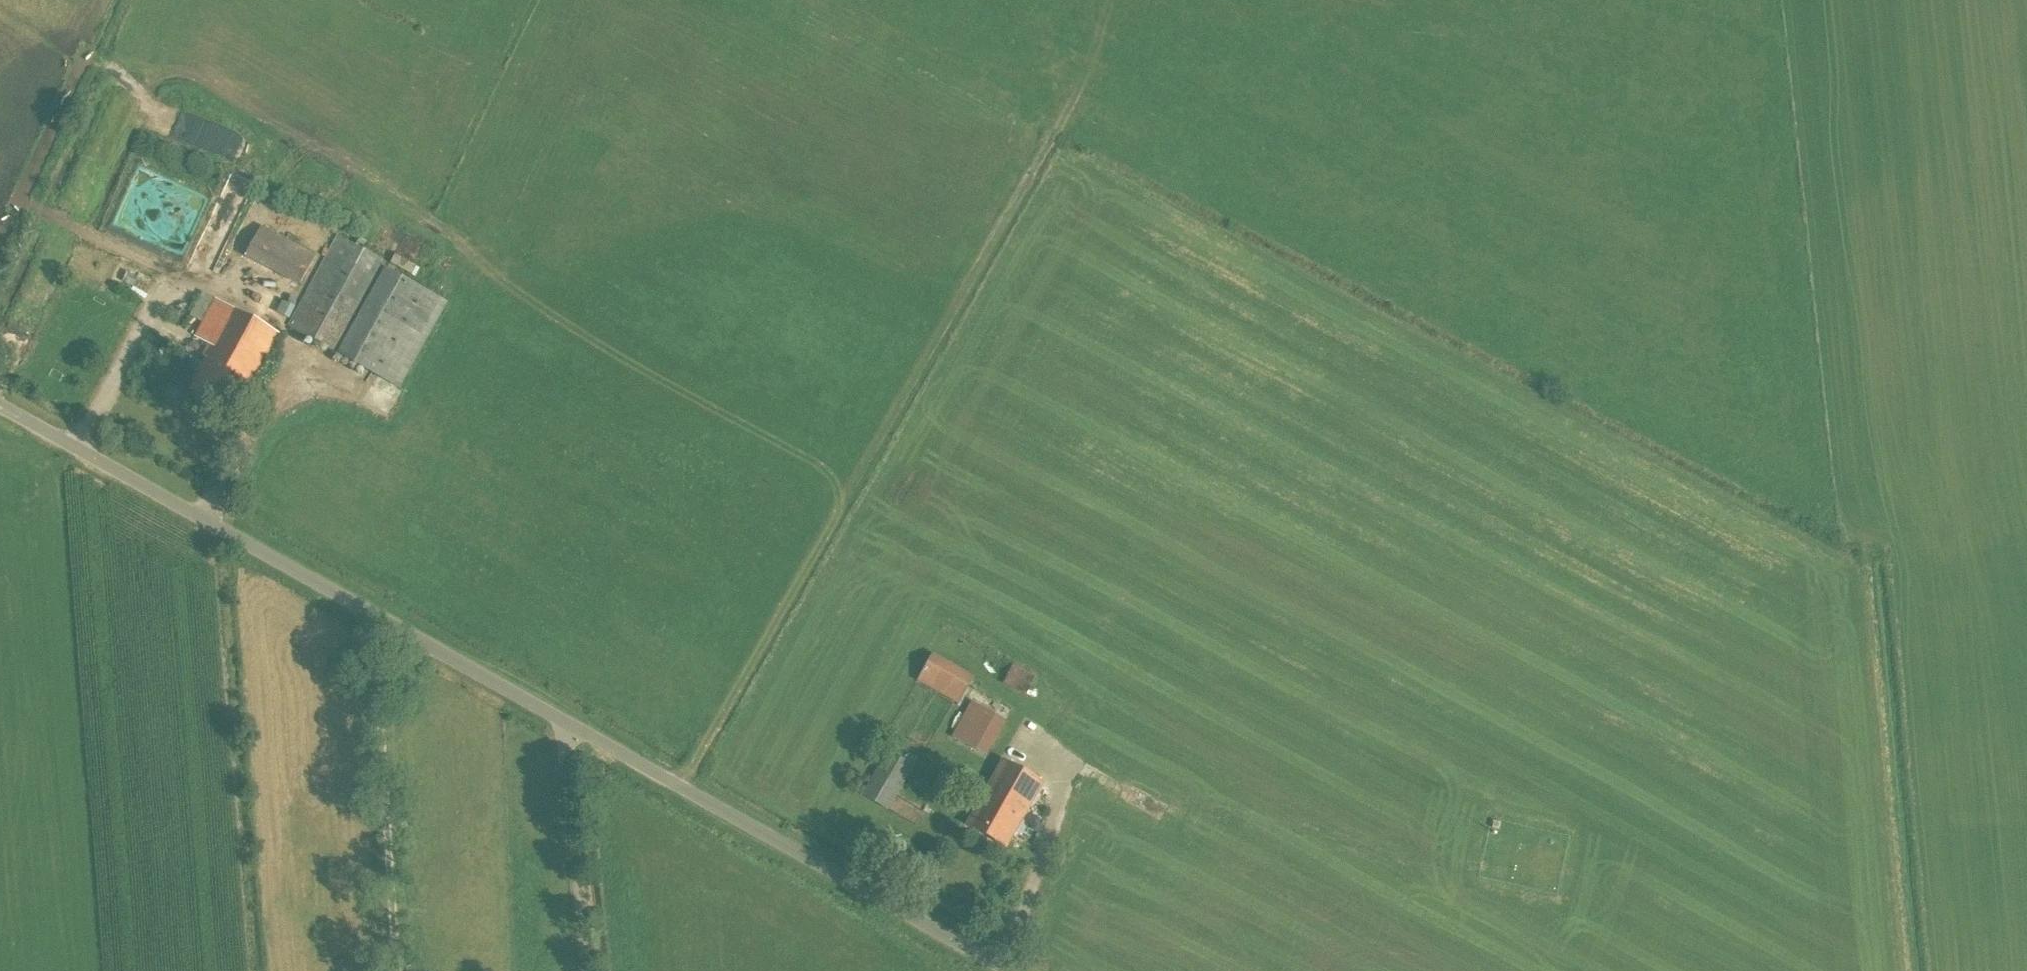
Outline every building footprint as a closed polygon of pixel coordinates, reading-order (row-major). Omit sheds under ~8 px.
[(242,221),(230,243),(247,252),(244,257),(299,286),(316,254),(262,225),(259,230),(242,221)] [(333,351),(384,260),(337,234),(288,325),(333,351)] [(399,387),(447,302),(386,268),(338,354),(399,387)] [(137,277),(127,272),(122,281),(132,286),(137,277)] [(279,333),(204,293),(194,312),(204,317),(194,336),(208,344),(202,356),(207,358),(190,390),(230,412),(246,383),(250,386),(279,333)] [(929,657),(916,680),(957,704),(970,680),(929,657)] [(1025,694),(1035,676),(1013,665),(1003,683),(1025,694)] [(967,698),(947,733),(987,755),(1006,719),(967,698)] [(887,810),(915,765),(885,750),(859,793),(887,810)] [(1003,848),(1040,782),(1004,762),(966,827),(1003,848)] [(1499,829),(1500,822),(1493,821),(1492,827),(1499,829)]
